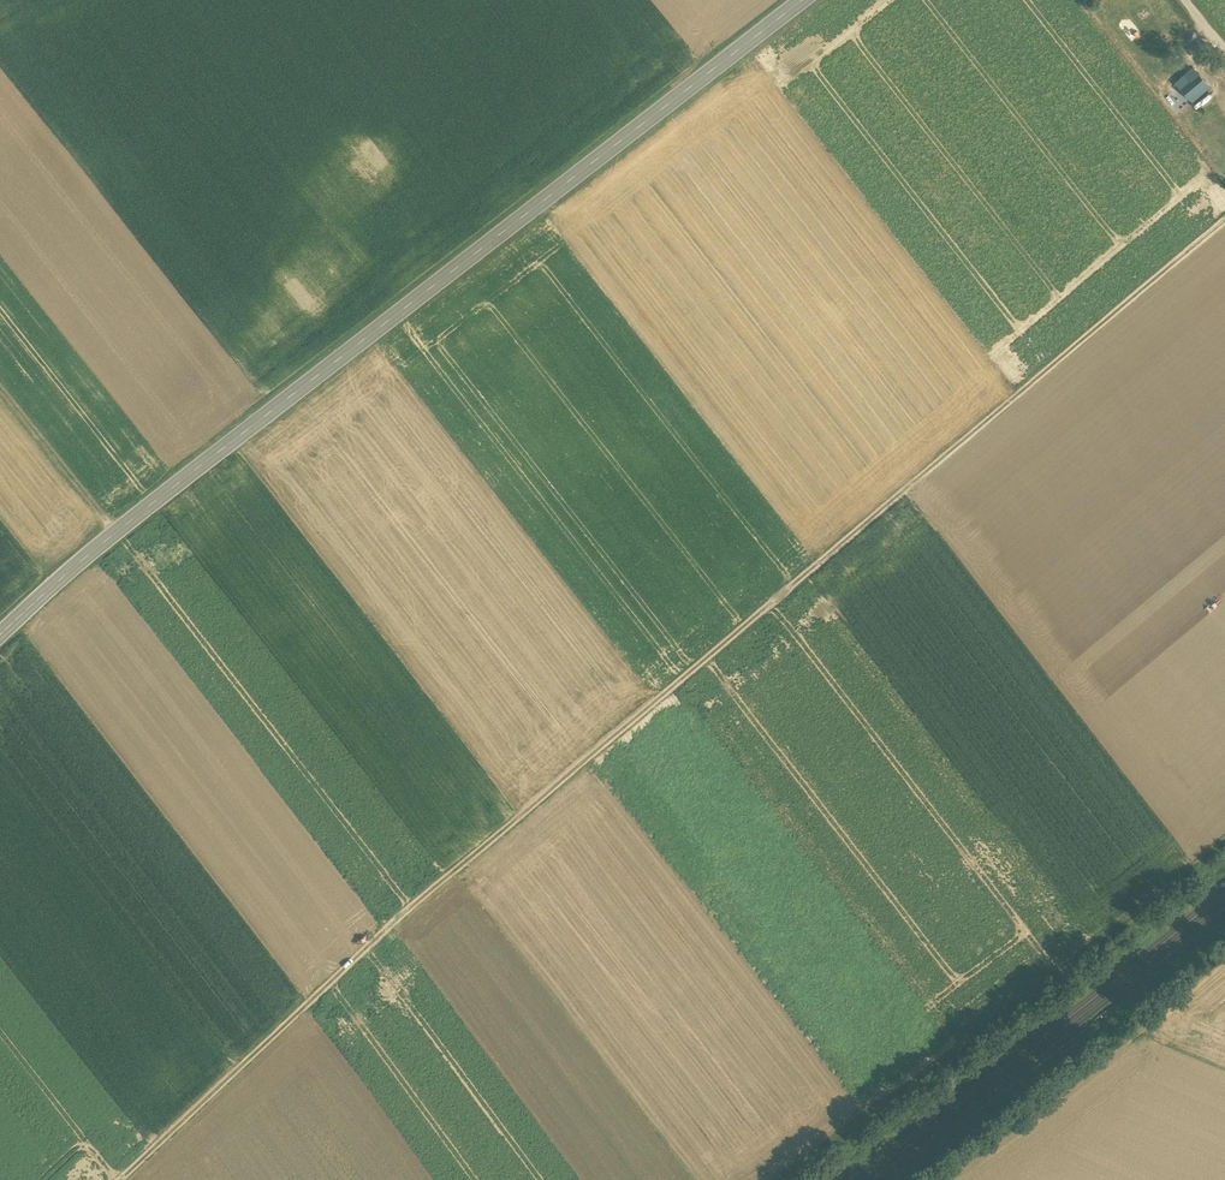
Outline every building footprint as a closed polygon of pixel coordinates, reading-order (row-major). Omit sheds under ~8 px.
[(1141,34),(1127,16),(1120,22),(1134,40),(1141,34)] [(1219,53),(1214,46),(1210,49),(1215,56),(1219,53)] [(1206,51),(1195,60),(1199,65),(1210,57),(1206,51)] [(1193,69),(1186,75),(1191,81),(1182,89),(1189,98),(1206,83),(1193,69)]
